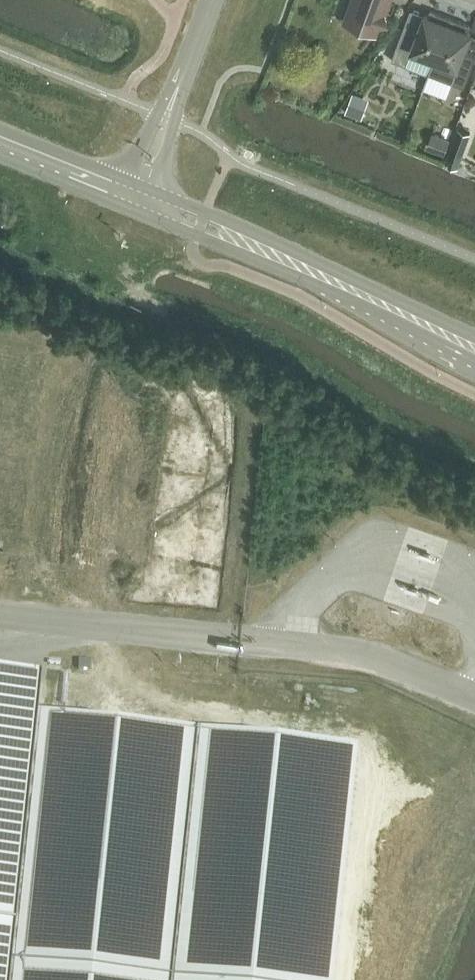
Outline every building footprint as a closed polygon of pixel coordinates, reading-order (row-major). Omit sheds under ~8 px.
[(346,22),(376,33),(379,26),(387,23),(384,14),(389,0),(354,0),(346,22)] [(412,51),(435,59),(448,24),(425,15),(418,34),(404,29),(392,61),(406,66),(412,51)] [(452,83),(464,88),(474,59),(474,56),(464,52),(471,33),(448,24),(435,59),(429,75),(452,83)] [(364,105),(348,99),(344,111),(359,117),(364,105)] [(448,142),(430,134),(425,148),(443,155),(448,142)] [(37,682),(0,679),(0,979),(5,979),(37,682)]
